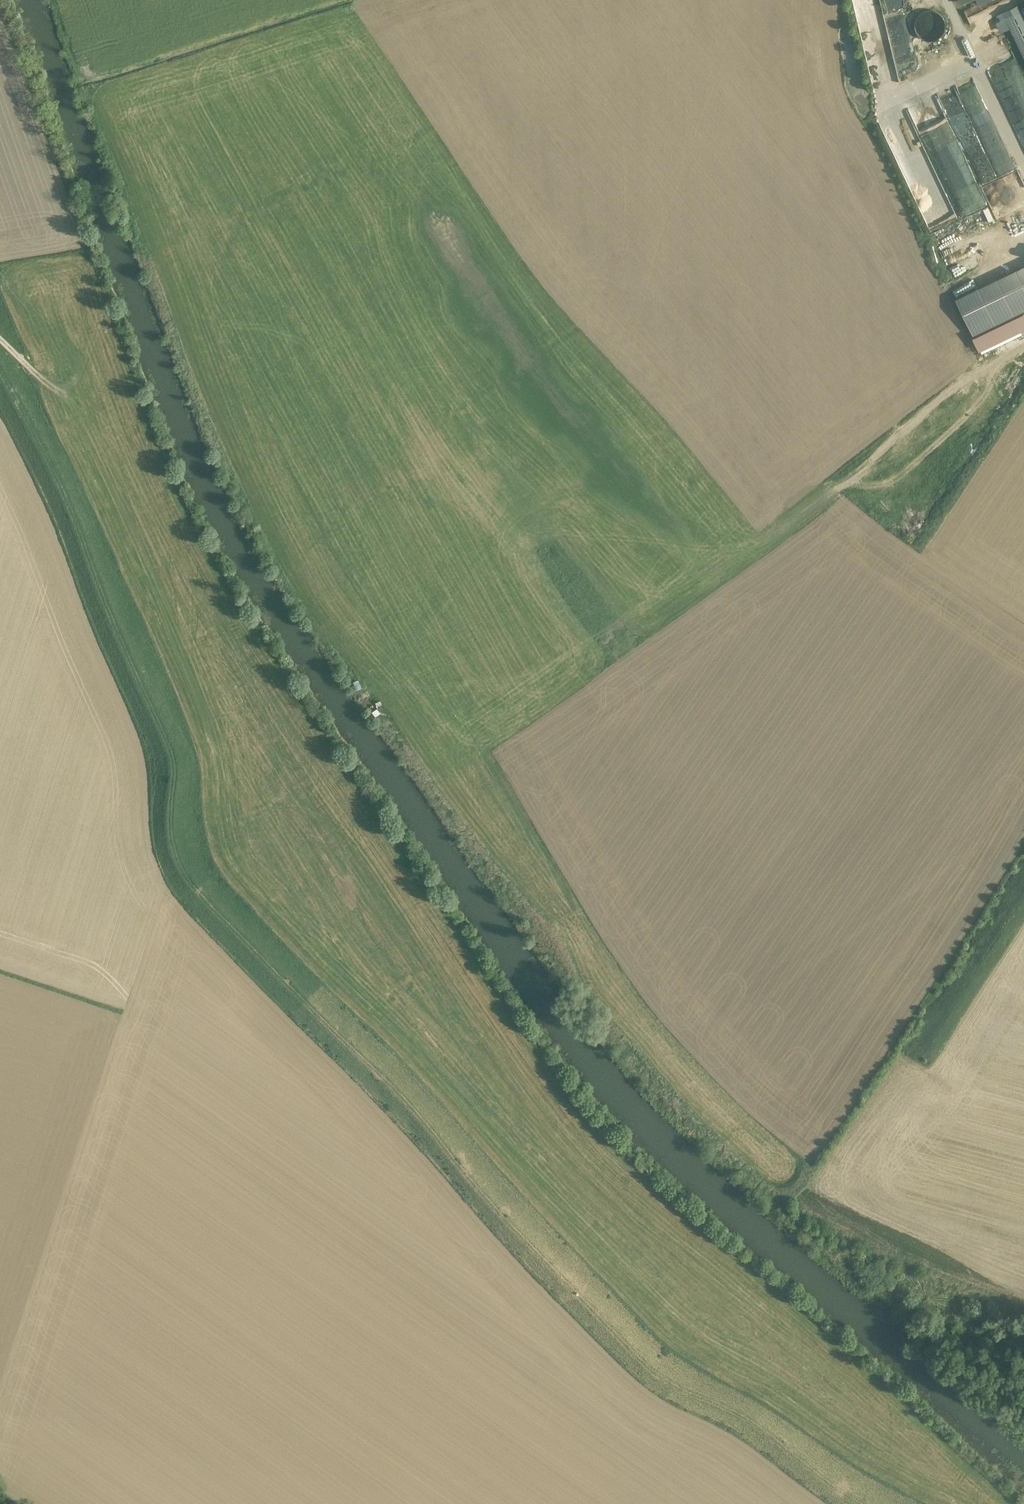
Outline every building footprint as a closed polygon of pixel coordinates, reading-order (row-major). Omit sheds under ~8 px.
[(887,13),(906,9),(904,0),(884,0),(887,13)] [(906,9),(912,0),(904,0),(906,9)] [(968,20),(982,17),(979,4),(966,7),(968,20)] [(932,10),(930,10),(927,10),(925,11),(923,11),(921,12),(920,14),(918,15),(917,17),(916,19),(915,21),(915,23),(914,25),(914,27),(915,29),(915,30),(916,32),(917,34),(919,36),(920,38),(922,39),(924,40),(926,40),(928,41),(931,41),(934,40),(937,39),(938,38),(940,37),(942,35),(943,33),(944,31),(945,29),(945,27),(945,25),(945,23),(945,21),(944,19),(943,17),(942,16),(941,15),(940,14),(939,13),(937,12),(936,11),(934,11),(932,10)] [(1007,17),(1011,26),(1023,53),(1023,19),(1020,11),(1007,17)] [(1007,17),(998,21),(1002,30),(1011,26),(1007,17)] [(981,103),(975,81),(958,86),(965,108),(981,103)] [(896,93),(889,96),(892,103),(899,101),(896,93)] [(952,167),(951,148),(945,148),(945,142),(934,142),(935,148),(928,148),(929,161),(933,160),(933,168),(952,167)] [(959,298),(976,334),(1023,311),(1023,267),(959,298)]
